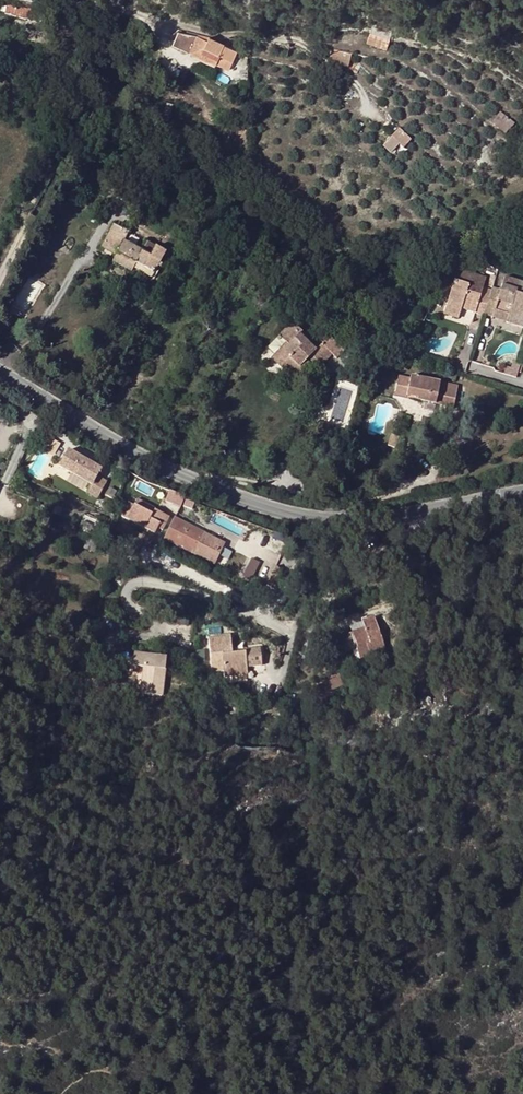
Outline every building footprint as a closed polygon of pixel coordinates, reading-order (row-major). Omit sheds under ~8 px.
[(5,14),(41,25),(44,16),(28,10),(27,11),(18,8),(17,10),(7,6),(5,12),(5,14)] [(81,26),(67,22),(65,28),(79,32),(81,26)] [(387,51),(392,32),(373,26),(367,45),(387,51)] [(205,49),(220,56),(224,45),(209,39),(207,43),(205,49)] [(237,53),(238,52),(224,45),(220,56),(233,61),(237,53)] [(351,56),(334,51),(330,63),(348,68),(351,56)] [(246,58),(238,55),(235,62),(243,65),(246,58)] [(240,89),(241,82),(226,79),(225,85),(240,89)] [(496,119),(504,125),(508,120),(501,114),(496,119)] [(499,130),(504,125),(496,119),(492,124),(491,125),(499,130)] [(505,136),(514,125),(508,120),(504,125),(499,130),(505,136)] [(411,141),(399,130),(383,147),(391,154),(400,145),(404,149),(411,141)] [(116,257),(113,262),(122,267),(133,247),(124,242),(129,234),(114,226),(101,249),(116,257)] [(140,251),(151,257),(155,248),(145,243),(140,251)] [(132,272),(134,269),(137,265),(155,274),(158,268),(160,265),(166,254),(155,248),(151,257),(140,251),(133,247),(122,267),(132,272)] [(485,254),(471,259),(472,264),(487,259),(485,254)] [(155,274),(137,265),(134,269),(152,279),(155,274)] [(508,318),(506,324),(522,329),(522,283),(504,278),(501,291),(492,289),(490,296),(482,294),(486,280),(463,273),(460,285),(455,283),(447,306),(462,311),(484,317),(485,316),(493,318),(494,314),(508,318)] [(435,298),(440,289),(436,287),(431,295),(435,298)] [(458,320),(462,311),(447,306),(444,316),(458,320)] [(508,318),(494,314),(493,318),(492,320),(506,324),(508,318)] [(422,328),(426,318),(421,316),(417,326),(422,328)] [(278,343),(281,340),(293,329),(295,327),(292,324),(276,341),(278,343)] [(522,330),(522,329),(506,324),(504,332),(521,337),(522,330)] [(302,333),(295,327),(293,329),(300,336),(302,333)] [(302,333),(300,336),(293,329),(281,340),(285,344),(272,359),(282,368),(283,367),(289,373),(293,369),(300,375),(309,365),(306,362),(308,360),(311,357),(315,361),(327,350),(332,356),(337,360),(344,352),(335,344),(330,339),(319,349),(302,333)] [(341,337),(335,344),(344,352),(350,346),(341,337)] [(322,367),(332,356),(327,350),(315,361),(322,367)] [(521,362),(513,360),(510,367),(502,365),(500,371),(500,373),(516,378),(517,376),(521,362)] [(289,373),(295,379),(300,375),(293,369),(289,373)] [(419,403),(435,406),(440,384),(412,378),(407,398),(419,400),(419,403)] [(315,433),(321,434),(323,427),(323,425),(317,423),(315,433)] [(335,438),(337,431),(323,427),(321,434),(335,438)] [(399,436),(392,433),(387,445),(395,448),(399,436)] [(96,476),(99,469),(66,450),(57,466),(90,485),(86,493),(96,498),(106,482),(96,476)] [(119,475),(122,470),(115,466),(112,471),(119,475)] [(180,509),(184,498),(169,493),(165,503),(180,509)] [(140,510),(151,515),(154,510),(142,505),(140,510)] [(58,516),(61,509),(52,506),(49,513),(58,516)] [(159,515),(160,514),(154,510),(151,515),(140,510),(133,506),(127,520),(156,535),(159,529),(163,531),(169,520),(159,515)] [(90,531),(92,526),(80,520),(78,525),(90,531)] [(223,546),(173,521),(164,539),(214,564),(223,546)] [(98,544),(86,540),(83,549),(94,553),(98,544)] [(250,558),(245,576),(254,579),(260,561),(250,558)] [(277,587),(285,568),(277,565),(269,584),(277,587)] [(460,626),(458,619),(446,622),(448,630),(460,626)] [(357,646),(359,650),(357,651),(361,661),(379,654),(378,652),(384,649),(374,621),(363,625),(351,629),(351,631),(339,635),(345,650),(357,646)] [(230,637),(208,639),(212,673),(224,672),(224,678),(247,675),(246,669),(246,663),(251,662),(252,668),(262,667),(260,650),(244,652),(245,654),(232,655),(230,637)] [(134,655),(133,668),(142,669),(149,669),(149,675),(142,674),(141,688),(163,693),(166,658),(134,655)] [(329,689),(331,692),(344,686),(341,677),(319,688),(321,693),(329,689)] [(140,695),(163,697),(163,693),(141,688),(140,695)] [(335,701),(331,692),(329,689),(321,693),(326,705),(335,701)]
